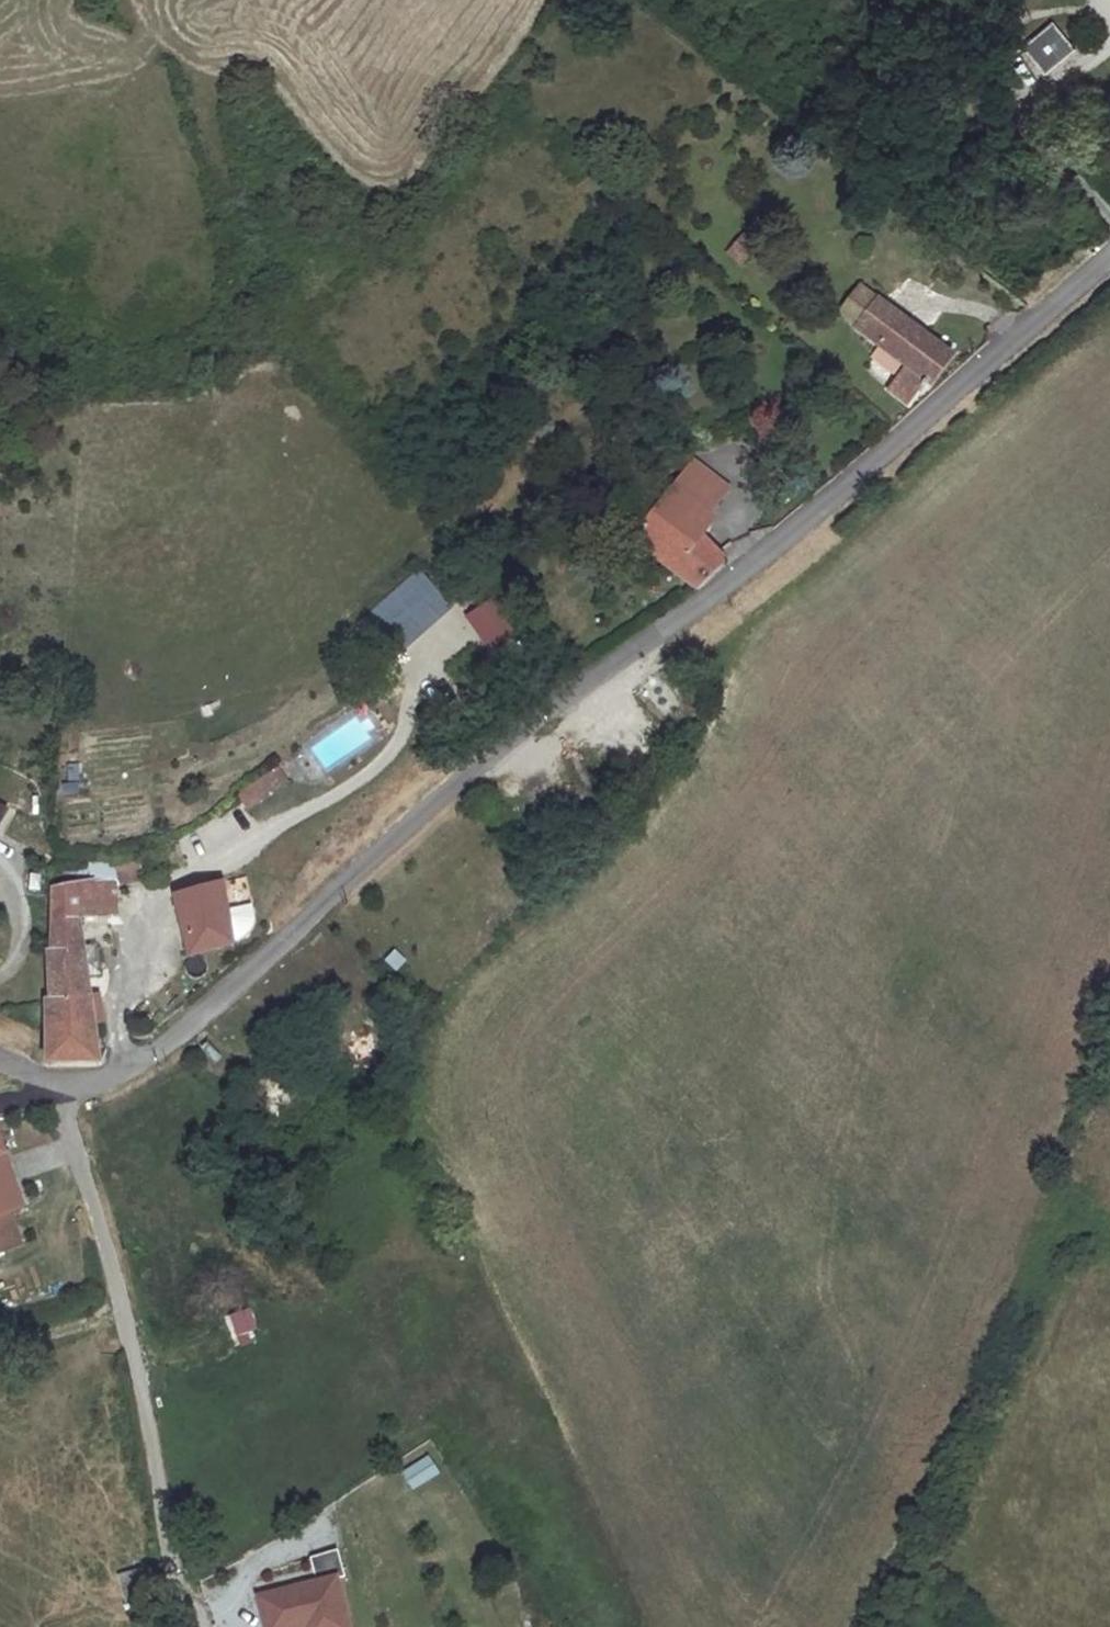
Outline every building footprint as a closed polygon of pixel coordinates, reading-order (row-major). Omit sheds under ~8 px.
[(743,233),(724,254),(740,268),(758,246),(743,233)] [(950,340),(876,277),(850,311),(924,371),(950,340)] [(636,508),(692,575),(722,551),(699,524),(711,503),(680,468),(636,508)] [(404,653),(453,605),(417,568),(368,616),(404,653)] [(491,599),(463,617),(488,654),(516,636),(491,599)] [(248,811),(289,784),(274,761),(233,788),(248,811)] [(59,1056),(100,1050),(86,916),(92,911),(90,892),(101,889),(97,856),(50,865),(54,934),(48,939),(55,988),(48,990),(50,1055),(59,1056)] [(223,908),(216,880),(172,889),(188,962),(213,957),(210,942),(231,935),(236,931),(240,928),(244,922),(247,912),(247,902),(223,908)] [(9,1157),(0,1128),(0,1160),(9,1157)] [(0,1160),(0,1211),(24,1202),(9,1157),(0,1160)] [(400,1473),(412,1492),(439,1476),(427,1457),(400,1473)] [(334,1549),(312,1556),(318,1580),(260,1594),(269,1626),(351,1626),(336,1574),(340,1573),(334,1549)]
